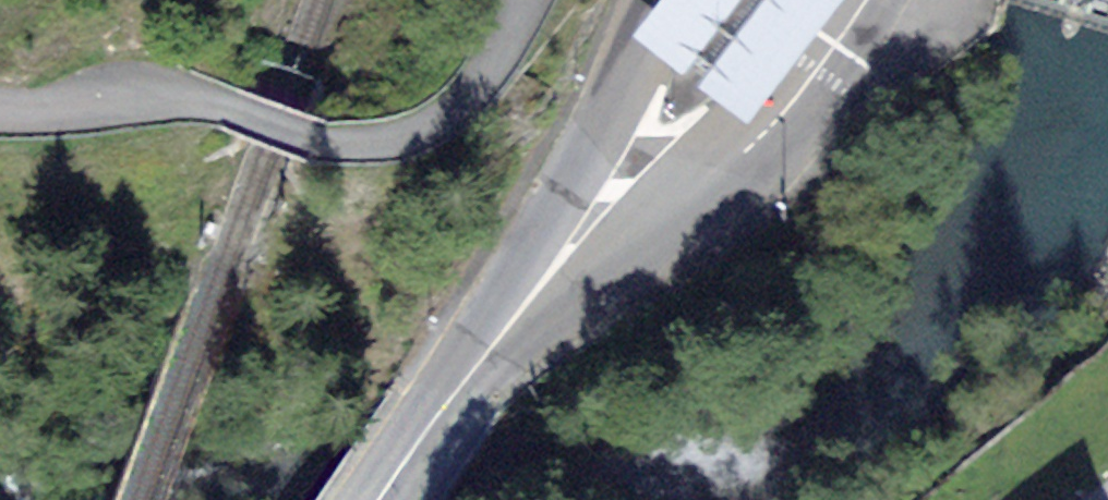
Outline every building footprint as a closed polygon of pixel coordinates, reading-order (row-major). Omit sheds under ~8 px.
[(681,66),(713,91),(783,0),(732,0),(681,66)]
